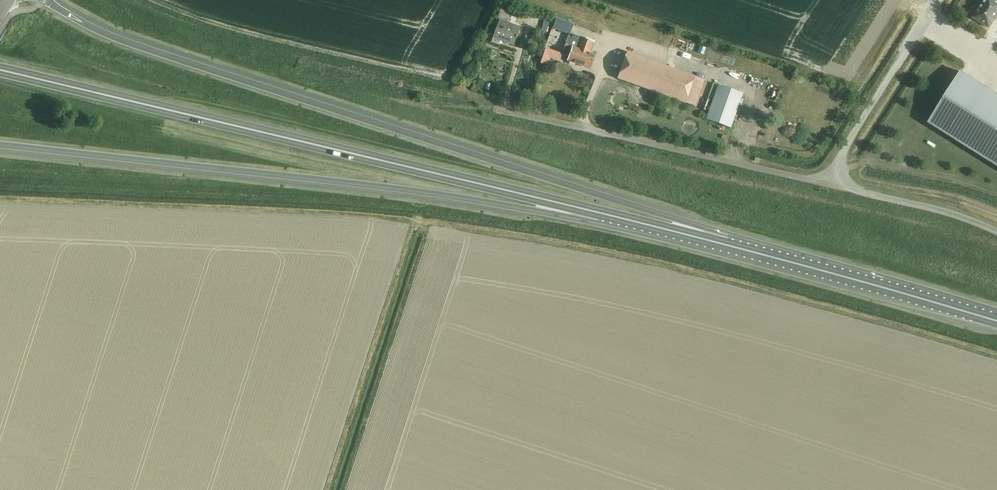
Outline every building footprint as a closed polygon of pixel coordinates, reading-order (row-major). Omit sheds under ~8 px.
[(989,29),(996,16),(996,0),(984,0),(973,18),(989,29)] [(512,14),(509,13),(499,9),(495,20),(497,21),(492,36),(502,39),(501,41),(511,45),(517,29),(511,27),(511,26),(508,25),(512,14)] [(556,18),(552,28),(569,34),(573,24),(556,18)] [(562,33),(551,29),(549,34),(560,38),(562,33)] [(565,59),(588,68),(593,55),(588,53),(592,42),(577,37),(577,38),(568,34),(561,54),(566,56),(565,59)] [(692,106),(702,80),(626,52),(616,78),(643,88),(641,92),(647,95),(648,90),(692,106)] [(929,124),(996,166),(996,94),(961,72),(929,124)] [(731,128),(743,94),(717,85),(712,100),(708,112),(705,119),(731,128)] [(707,98),(703,110),(708,112),(712,100),(707,98)]
